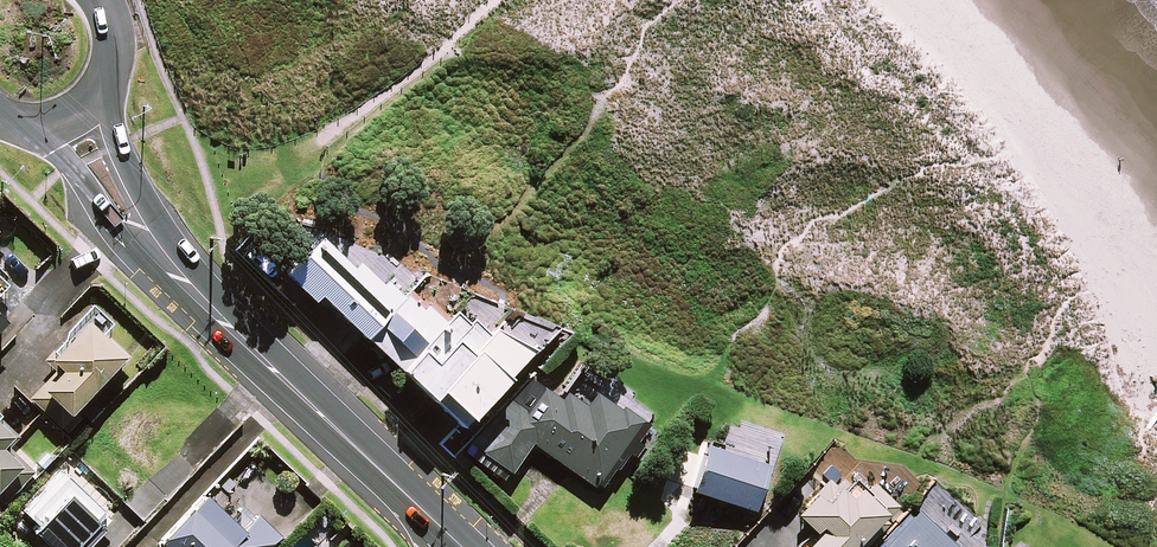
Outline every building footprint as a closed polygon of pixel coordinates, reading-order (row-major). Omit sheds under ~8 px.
[(375,339),(464,425),(557,330),(476,295),(448,324),(431,307),(424,314),(390,280),(379,292),(356,269),(349,277),(325,254),(301,279),(369,345),(375,339)] [(8,319),(0,312),(0,328),(8,319)] [(53,358),(63,367),(54,378),(51,375),(31,397),(69,432),(85,414),(80,409),(129,355),(88,319),(53,358)] [(472,458),(505,481),(535,443),(597,487),(645,419),(625,405),(622,409),(598,392),(588,407),(563,389),(558,397),(532,379),(471,443),(480,448),(472,458)] [(19,435),(0,417),(0,491),(2,493),(0,495),(0,499),(6,504),(38,469),(11,443),(19,435)] [(770,463),(708,441),(692,487),(753,509),(770,463)] [(26,511),(40,524),(36,529),(56,546),(74,546),(81,539),(87,545),(123,506),(73,460),(26,511)] [(902,505),(875,479),(860,494),(828,463),(782,511),(805,532),(790,546),(861,546),(902,505)] [(160,544),(161,546),(270,546),(280,536),(260,517),(247,530),(209,494),(160,544)] [(875,546),(957,546),(914,506),(875,546)] [(753,529),(736,546),(771,546),(753,529)]
